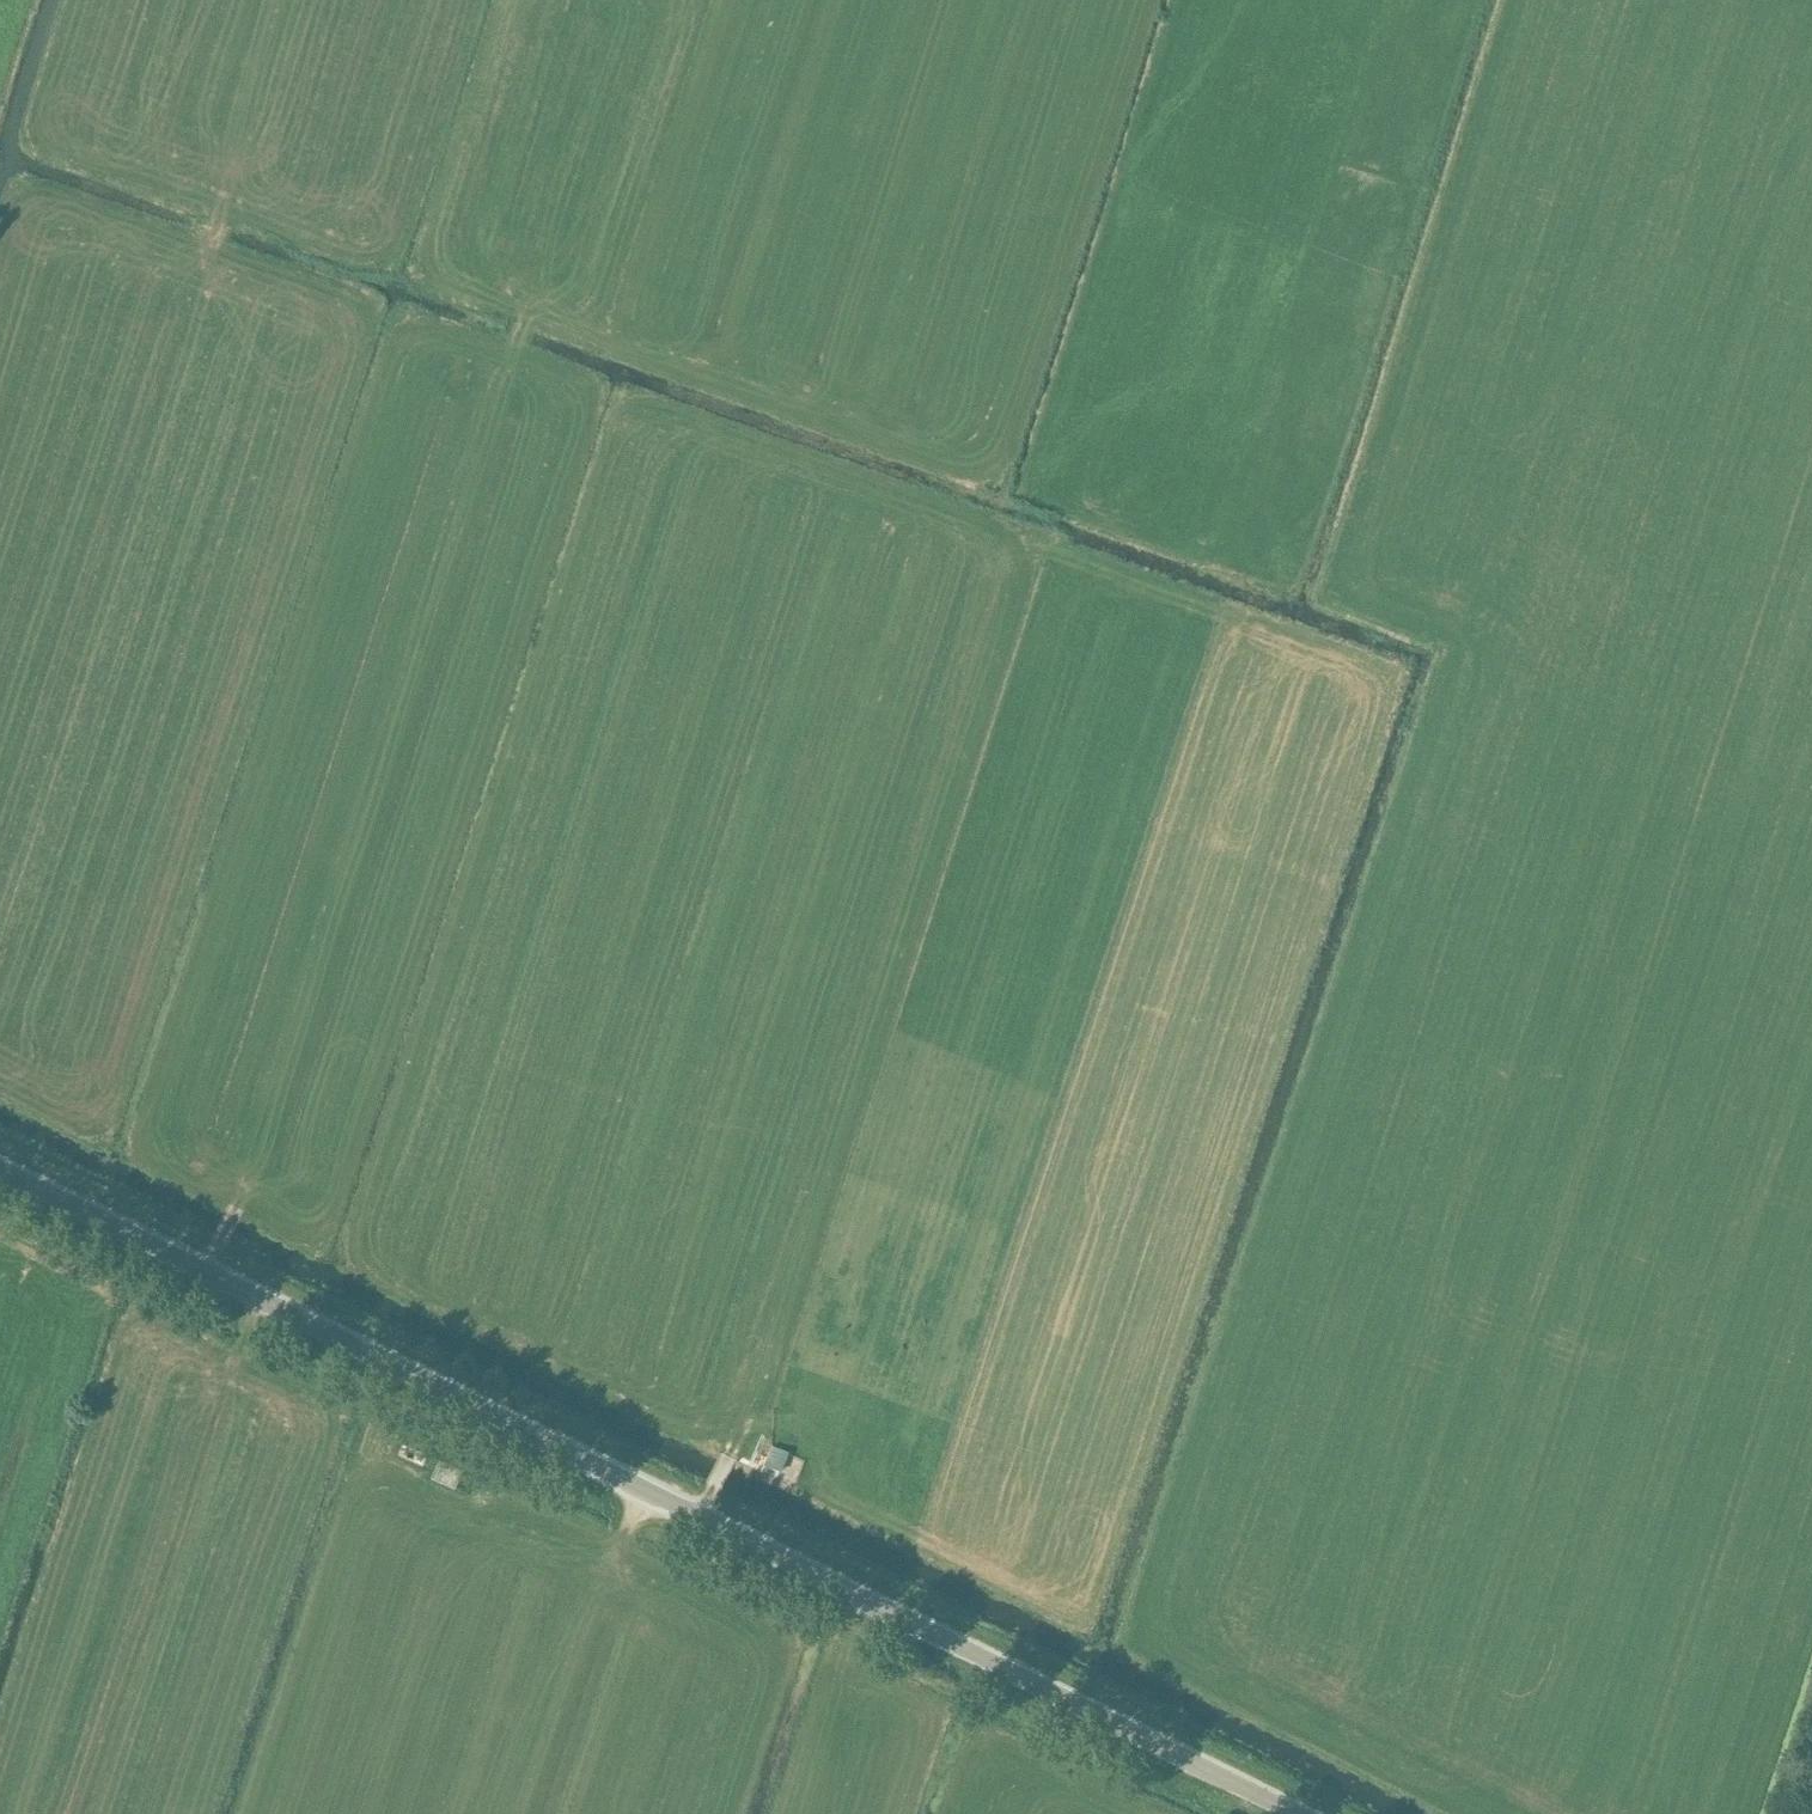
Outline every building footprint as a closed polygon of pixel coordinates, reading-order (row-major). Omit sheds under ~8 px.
[(779,1472),(783,1459),(771,1455),(767,1467),(779,1472)]
